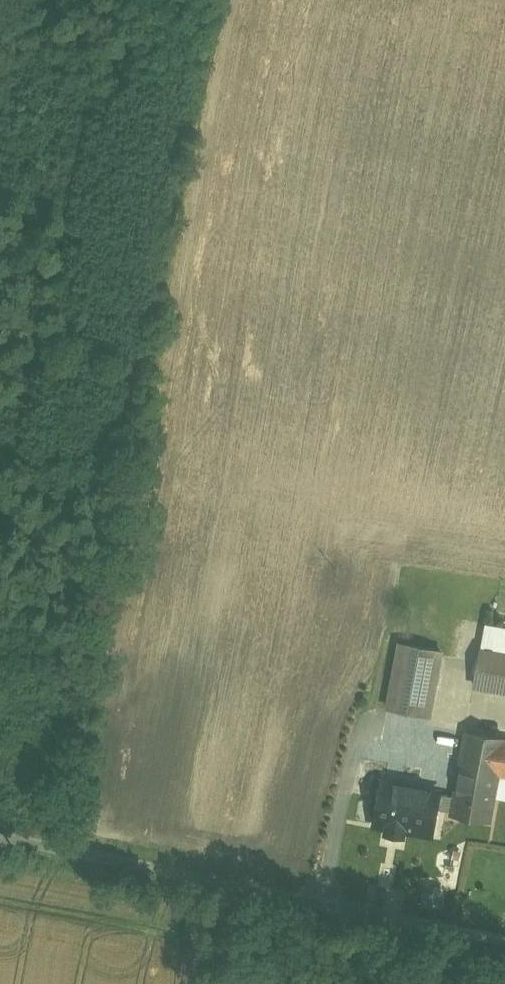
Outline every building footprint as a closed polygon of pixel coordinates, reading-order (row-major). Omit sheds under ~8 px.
[(486,623),(475,684),(504,689),(504,627),(486,623)] [(442,650),(401,643),(389,707),(430,714),(442,650)] [(467,731),(463,750),(502,757),(499,775),(504,776),(504,737),(467,731)] [(463,750),(452,813),(491,819),(495,792),(504,794),(504,776),(499,775),(502,757),(463,750)]
